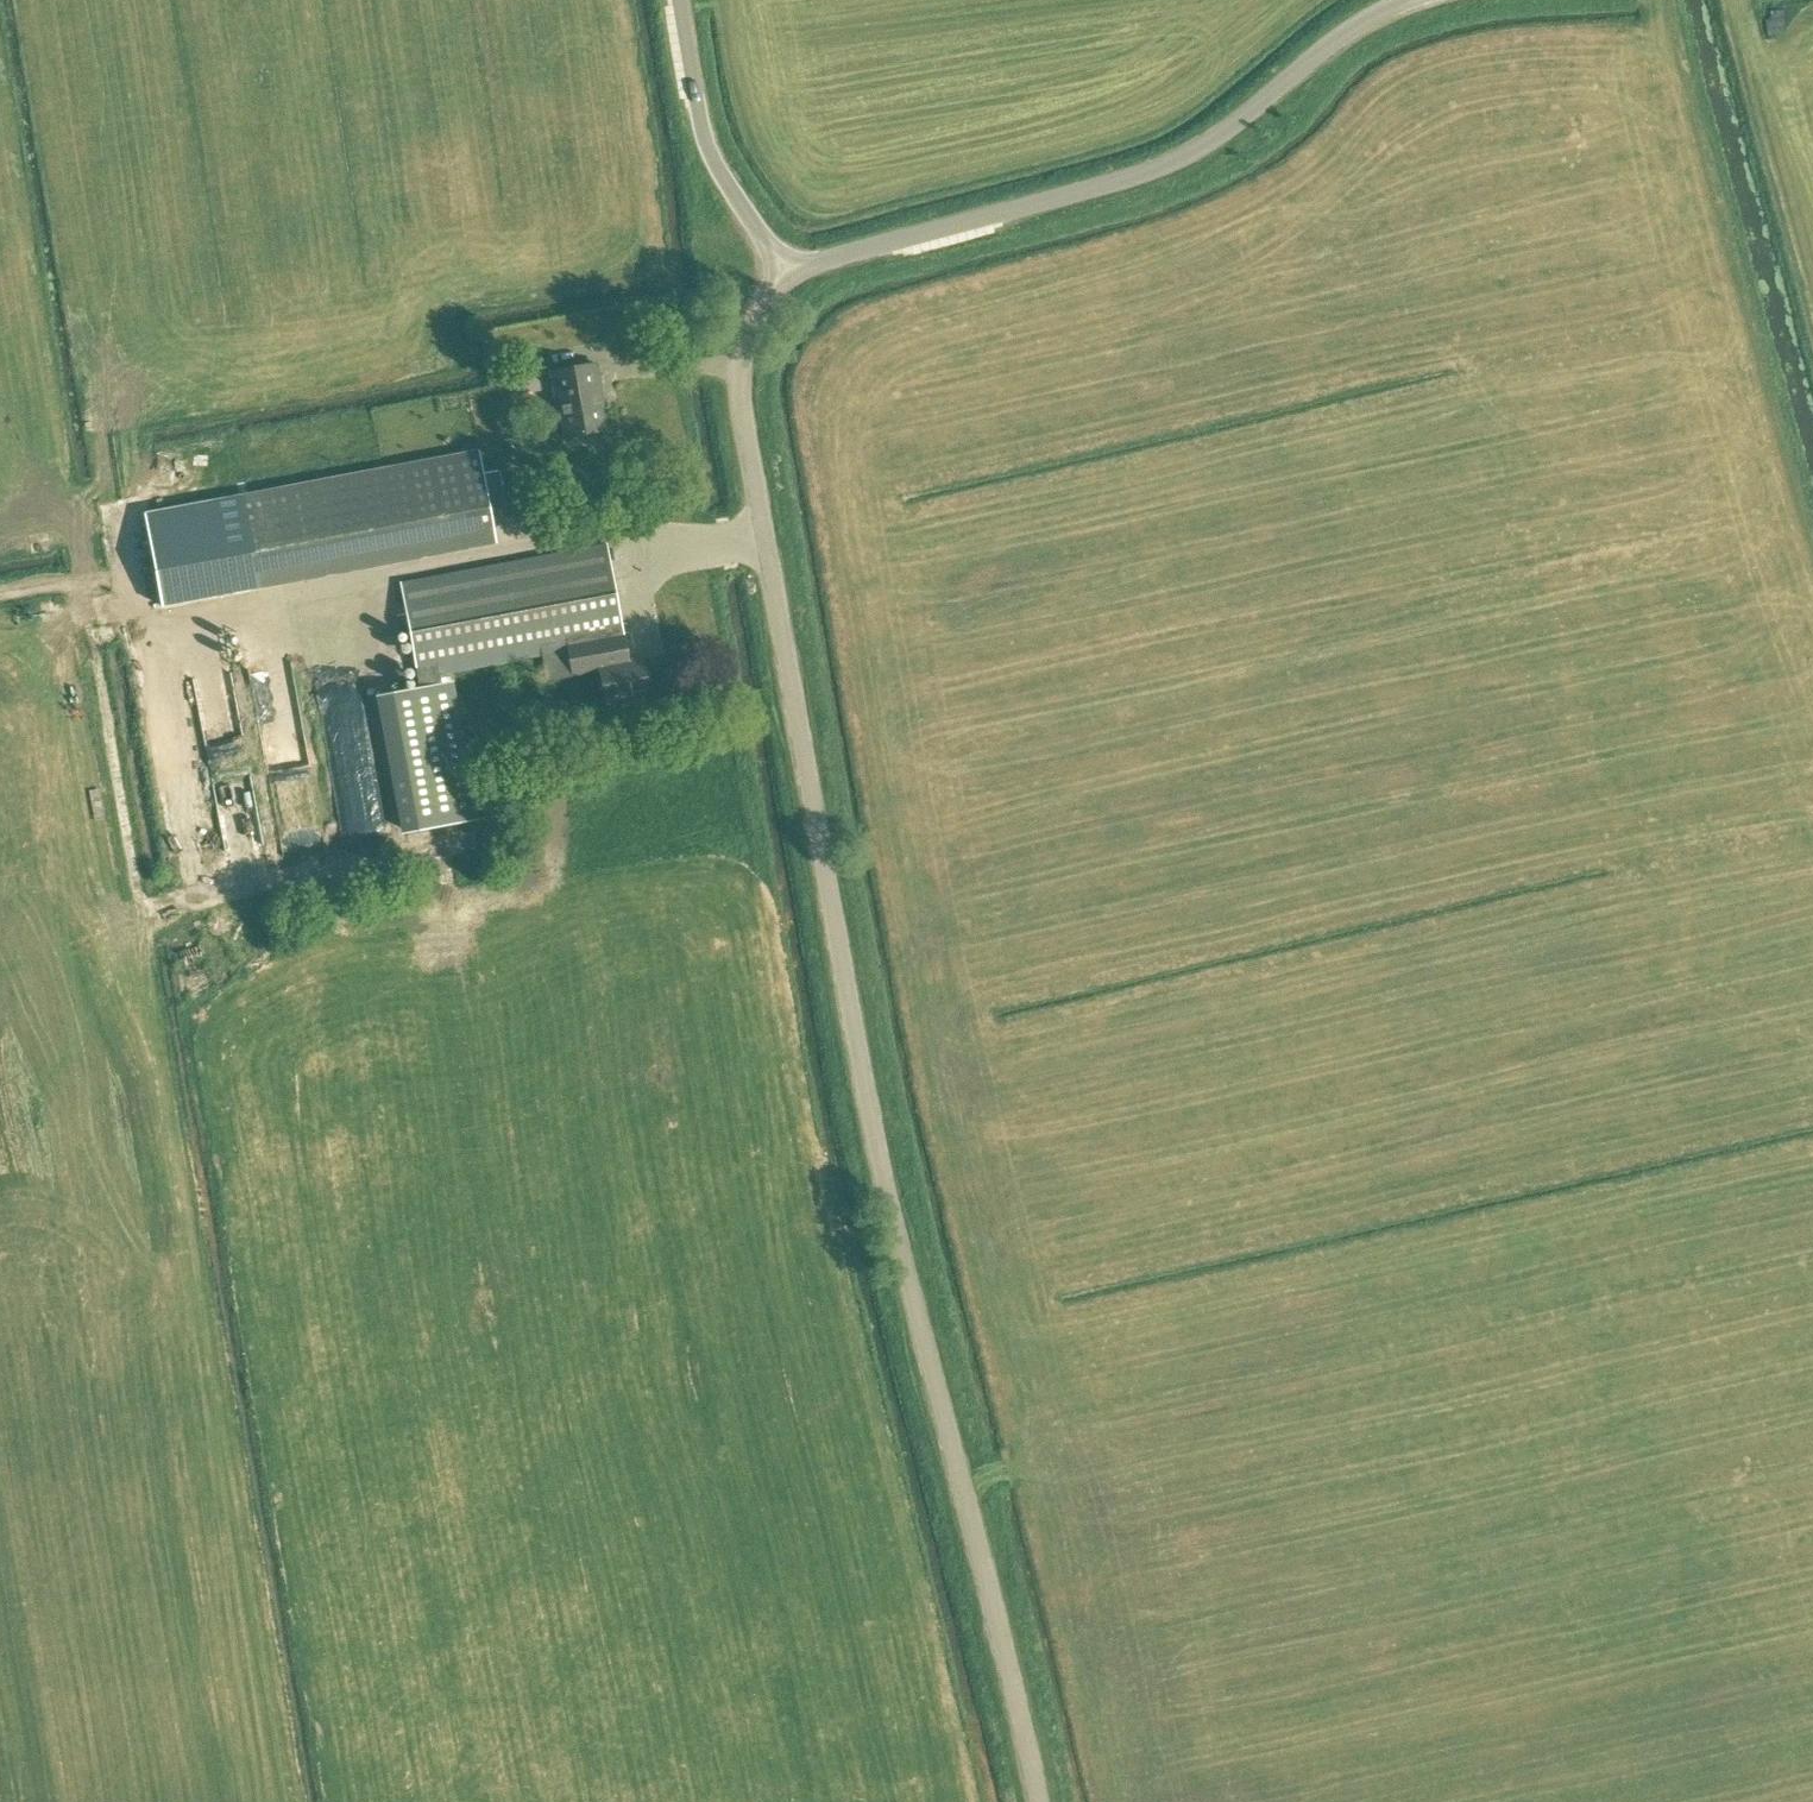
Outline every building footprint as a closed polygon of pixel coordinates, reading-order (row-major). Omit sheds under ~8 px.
[(568,441),(600,436),(594,399),(597,398),(592,365),(551,372),(557,405),(561,404),(568,441)] [(237,496),(257,589),(494,545),(477,452),(237,496)] [(498,472),(482,475),(489,514),(505,511),(498,472)] [(237,496),(144,514),(162,609),(257,589),(237,496)] [(565,649),(623,637),(606,543),(400,585),(416,679),(565,649)] [(565,649),(570,674),(628,662),(623,637),(565,649)] [(648,694),(642,661),(594,671),(600,704),(648,694)] [(451,683),(372,698),(399,837),(478,822),(451,683)] [(255,835),(229,761),(206,769),(233,843),(255,835)]
